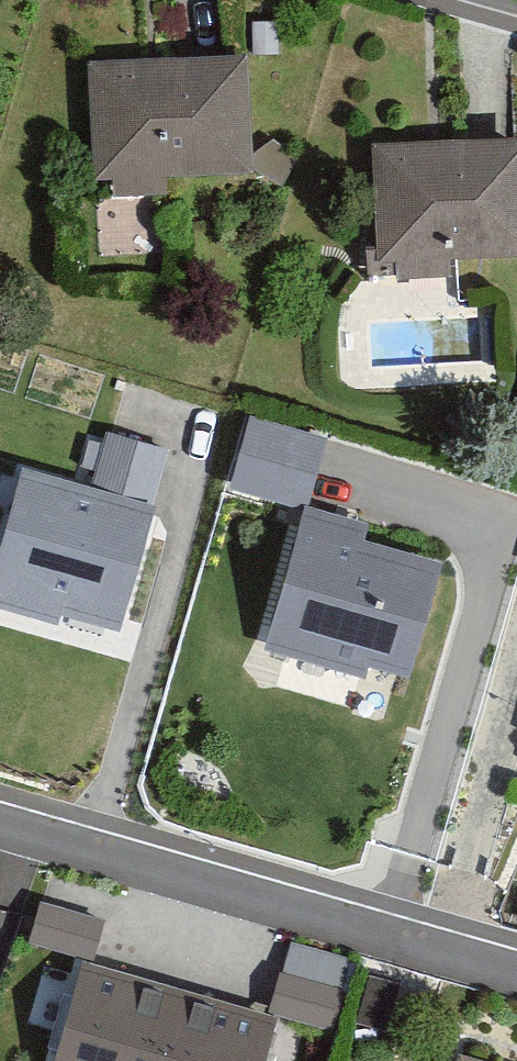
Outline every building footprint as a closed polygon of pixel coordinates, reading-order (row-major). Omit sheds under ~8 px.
[(248,55),(88,62),(93,180),(253,173),(248,55)] [(372,144),(377,263),(516,257),(516,138),(372,144)] [(230,483),(308,506),(328,438),(251,415),(230,483)] [(107,431),(90,487),(153,506),(170,450),(107,431)] [(23,471),(0,555),(0,610),(58,626),(61,614),(119,630),(153,506),(90,487),(23,471)] [(369,524),(305,507),(265,651),(366,679),(369,668),(410,679),(442,563),(364,542),(369,524)] [(106,920),(41,902),(29,943),(94,961),(106,920)] [(85,962),(56,1060),(265,1060),(278,1018),(85,962)] [(281,973),(270,1012),(332,1030),(343,991),(281,973)]
